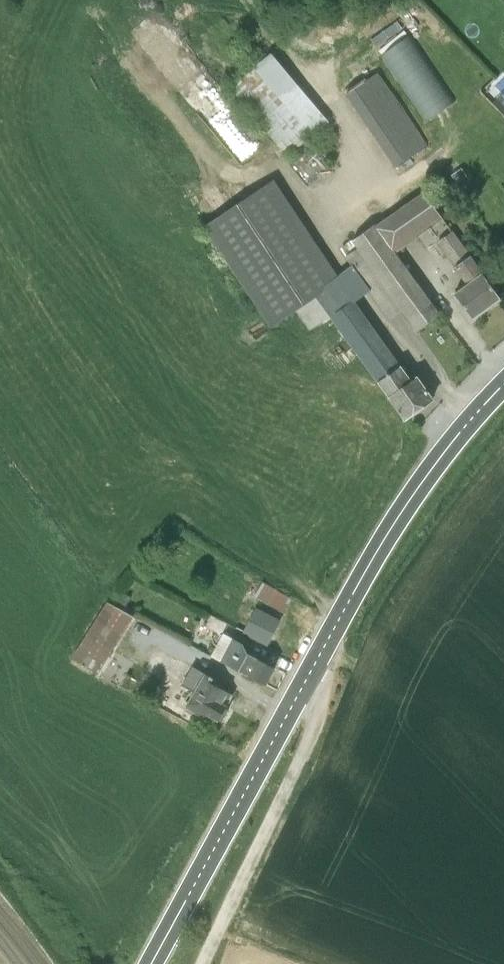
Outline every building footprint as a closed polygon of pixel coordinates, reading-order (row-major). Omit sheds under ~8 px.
[(411,35),(382,55),(426,120),(455,100),(411,35)] [(271,52),(229,87),(287,155),(330,121),(271,52)] [(378,72),(345,94),(395,166),(404,161),(408,167),(420,159),(416,152),(427,144),(378,72)] [(324,284),(339,274),(274,179),(204,226),(271,326),(296,308),(310,329),(330,315),(317,296),(319,295),(328,289),(324,284)] [(353,265),(371,290),(390,318),(403,308),(418,329),(439,314),(394,252),(419,236),(417,233),(442,216),(420,187),(401,200),(404,206),(341,247),(353,265)] [(452,230),(437,241),(466,283),(454,291),(473,317),(501,297),(452,230)] [(317,296),(330,315),(332,314),(405,417),(433,397),(417,375),(413,378),(357,300),(371,290),(353,265),(339,274),(324,284),(328,289),(319,295),(317,296)] [(263,581),(255,595),(284,611),(291,597),(263,581)] [(114,603),(124,608),(131,595),(120,590),(114,603)] [(124,608),(114,603),(108,600),(72,657),(99,671),(134,614),(124,608)] [(255,607),(244,629),(268,641),(279,619),(255,607)] [(224,631),(212,653),(267,682),(276,665),(249,651),(243,641),(224,631)] [(193,664),(182,682),(194,689),(186,706),(204,716),(206,710),(219,717),(220,716),(223,718),(229,707),(226,705),(227,703),(223,701),(229,690),(218,683),(220,679),(193,664)]
